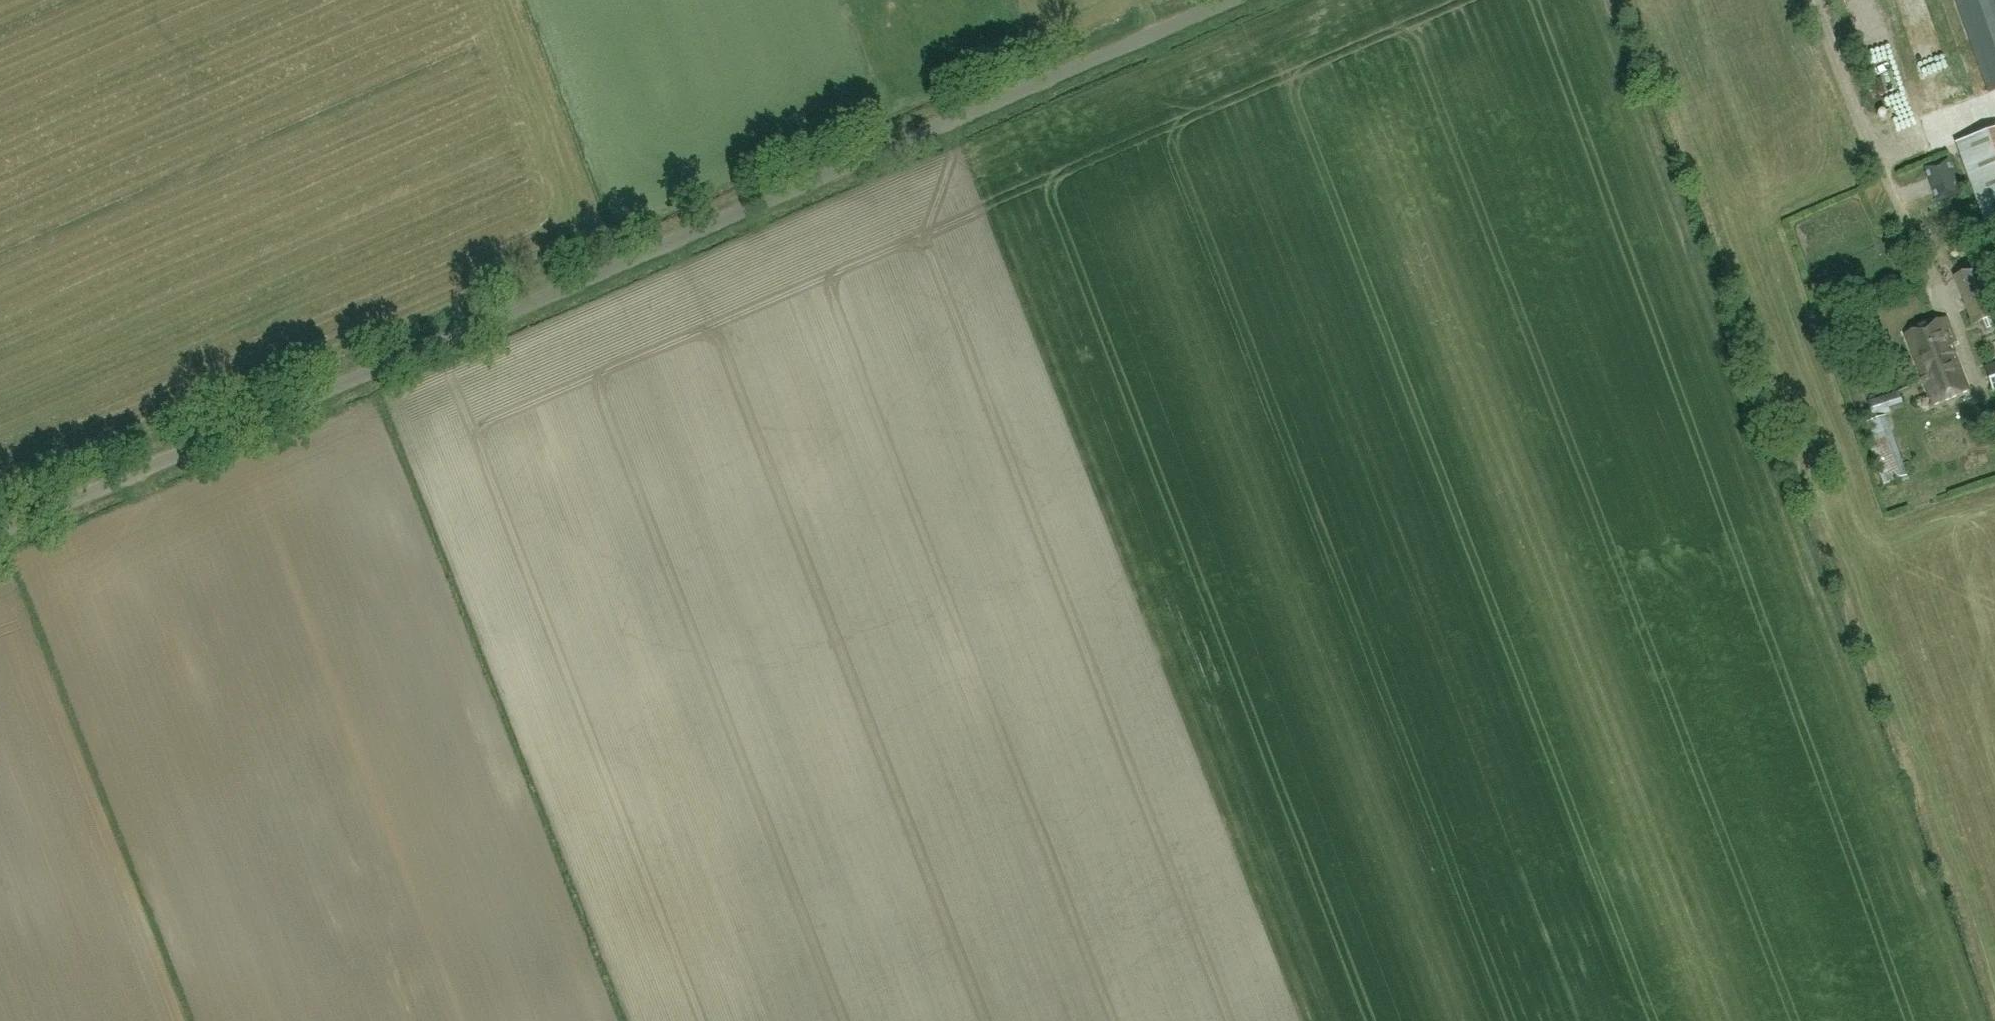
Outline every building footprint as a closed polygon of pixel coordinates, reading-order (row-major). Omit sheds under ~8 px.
[(1989,93),(1994,91),(1994,0),(1956,0),(1989,93)] [(1943,104),(1946,116),(1964,111),(1961,99),(1943,104)] [(1957,143),(1985,222),(1994,218),(1994,129),(1957,143)] [(1994,313),(1994,290),(1985,265),(1956,277),(1973,321),(1994,313)] [(1950,346),(1957,344),(1947,318),(1905,334),(1933,406),(1968,392),(1950,346)] [(1994,394),(1994,364),(1985,368),(1994,394)] [(1885,417),(1861,426),(1883,487),(1907,478),(1885,417)]
